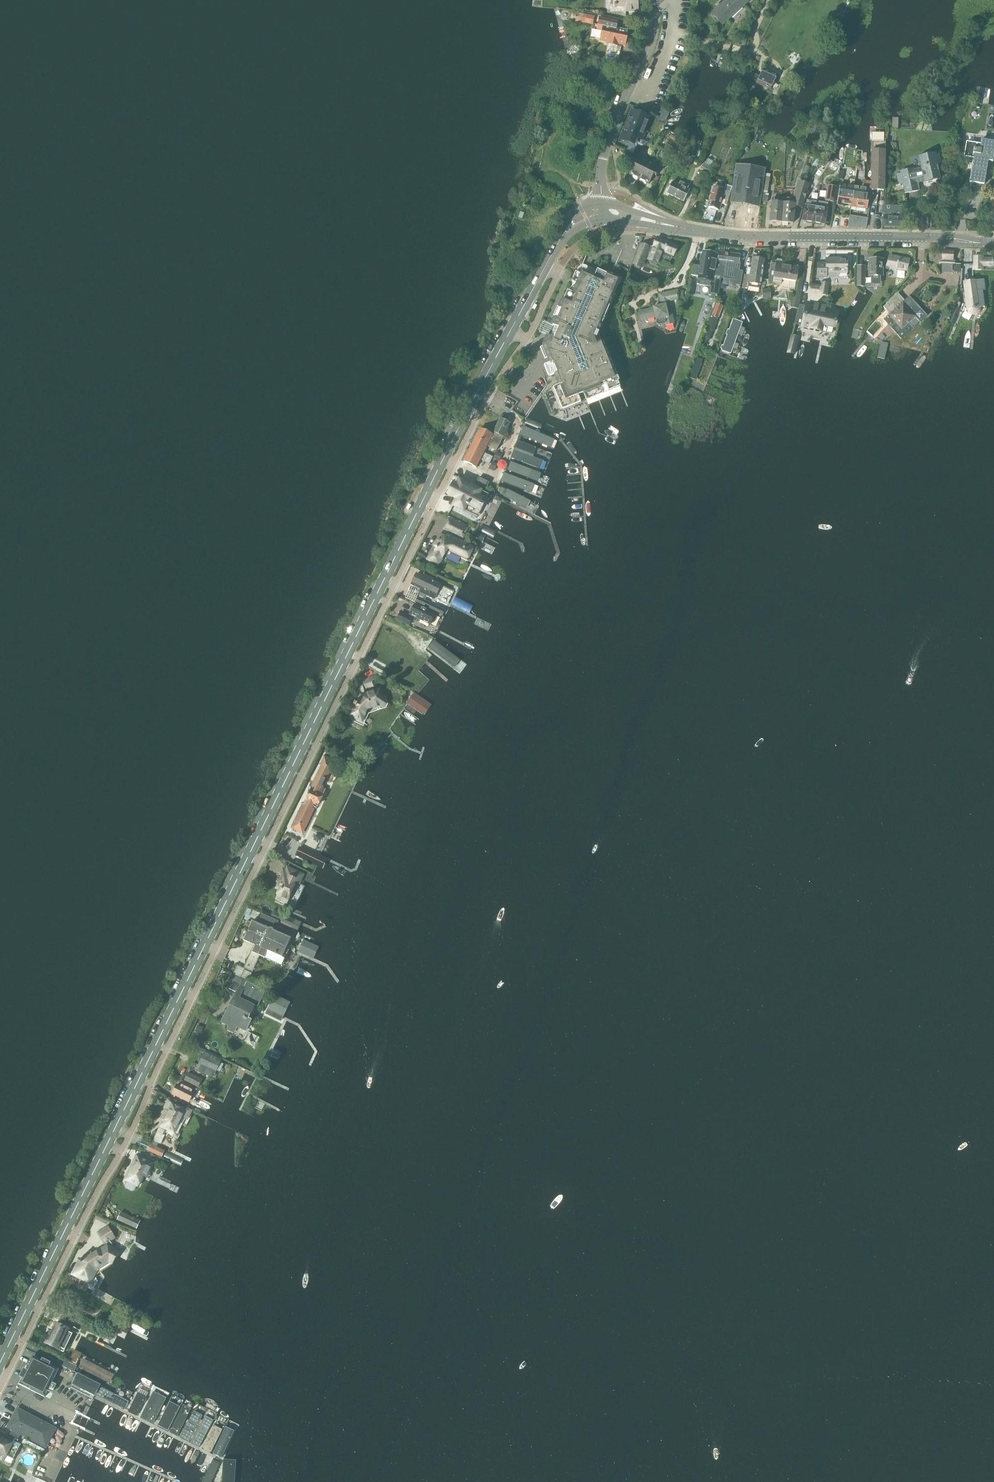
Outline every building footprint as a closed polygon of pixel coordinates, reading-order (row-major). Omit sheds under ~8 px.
[(614,8),(625,7),(625,11),(637,10),(637,0),(614,0),(614,8)] [(713,14),(722,24),(748,1),(747,0),(729,0),(713,14)] [(593,25),(595,15),(577,12),(575,21),(593,25)] [(599,18),(597,30),(602,31),(600,42),(608,43),(607,45),(619,47),(619,46),(624,47),(627,32),(616,30),(618,22),(599,18)] [(619,55),(617,62),(627,64),(628,57),(619,55)] [(771,89),(777,75),(764,69),(760,77),(758,82),(757,82),(771,89)] [(748,78),(758,82),(760,77),(751,72),(748,78)] [(749,95),(753,87),(748,84),(744,92),(749,95)] [(632,114),(628,112),(622,129),(626,130),(622,140),(635,145),(638,137),(640,138),(648,118),(633,112),(632,114)] [(818,135),(821,126),(813,123),(810,132),(818,135)] [(821,146),(823,143),(825,138),(820,136),(816,143),(821,146)] [(993,153),(993,142),(982,140),(981,144),(967,142),(964,156),(974,158),(970,182),(985,184),(989,161),(993,161),(993,153)] [(885,150),(885,142),(873,142),(872,150),(873,150),(873,180),(867,180),(867,185),(872,186),(872,189),(884,189),(885,150)] [(673,154),(675,150),(667,144),(664,147),(673,154)] [(690,161),(693,155),(688,153),(691,148),(689,146),(683,158),(690,161)] [(667,160),(671,154),(665,150),(660,156),(667,160)] [(639,179),(649,160),(636,154),(631,163),(634,164),(629,174),(639,179)] [(924,182),(939,178),(936,165),(940,164),(938,154),(919,159),(922,172),(914,174),(913,169),(900,172),(901,173),(896,174),(898,183),(903,183),(905,193),(917,190),(916,181),(923,180),(924,182)] [(711,166),(713,161),(708,159),(706,163),(705,163),(702,166),(710,171),(711,166)] [(656,175),(661,166),(649,160),(639,179),(650,184),(654,174),(656,175)] [(735,171),(730,202),(741,204),(742,205),(746,205),(748,205),(759,206),(760,202),(764,175),(735,171)] [(764,175),(760,202),(767,202),(768,195),(767,195),(770,175),(764,174),(764,175)] [(867,185),(867,180),(863,179),(862,183),(861,183),(861,185),(856,184),(852,205),(867,208),(869,200),(871,200),(872,192),(872,189),(872,186),(867,185)] [(680,185),(674,181),(668,192),(684,201),(690,190),(686,188),(687,185),(681,182),(680,185)] [(852,205),(856,184),(842,182),(838,203),(852,205)] [(715,211),(715,210),(718,211),(720,204),(726,205),(730,193),(732,185),(725,183),(729,190),(728,192),(719,189),(719,187),(714,186),(708,208),(710,208),(710,210),(715,211)] [(803,206),(809,185),(800,183),(795,198),(785,197),(784,204),(783,222),(794,223),(795,204),(803,206)] [(835,201),(838,186),(829,185),(826,200),(835,201)] [(783,222),(784,204),(779,203),(779,200),(773,199),(771,221),(783,222)] [(814,222),(818,200),(808,199),(807,205),(806,204),(803,220),(814,222)] [(825,223),(829,202),(818,200),(814,222),(825,223)] [(900,226),(901,206),(883,205),(883,212),(886,212),(885,226),(900,226)] [(641,244),(635,260),(636,260),(641,262),(641,263),(643,263),(645,257),(647,253),(650,254),(647,260),(657,264),(660,258),(663,251),(673,256),(677,246),(667,242),(658,238),(657,238),(653,247),(649,245),(648,245),(647,247),(642,245),(641,244)] [(721,277),(722,277),(724,263),(718,262),(716,261),(717,254),(703,252),(701,264),(695,263),(693,274),(700,275),(699,277),(698,285),(710,287),(709,295),(711,295),(711,299),(717,300),(718,296),(721,277)] [(719,252),(718,262),(724,263),(722,277),(737,280),(736,285),(741,285),(743,273),(739,273),(741,262),(738,261),(739,255),(719,252)] [(882,262),(882,269),(888,269),(888,265),(896,267),(896,268),(906,270),(908,258),(890,254),(889,262),(882,262)] [(941,285),(955,285),(956,256),(942,255),(942,266),(930,266),(929,281),(941,281),(941,285)] [(974,263),(974,270),(984,270),(984,268),(984,267),(993,267),(993,258),(984,258),(984,256),(974,256),(974,257),(974,263)] [(757,257),(757,259),(753,258),(751,269),(748,268),(747,275),(744,275),(742,288),(747,289),(748,283),(760,285),(761,283),(764,260),(763,260),(763,258),(757,257)] [(847,275),(848,260),(826,259),(826,264),(818,264),(817,277),(827,277),(827,274),(829,274),(829,276),(830,278),(837,278),(839,276),(839,274),(847,275)] [(882,260),(869,260),(869,277),(882,277),(882,269),(882,262),(882,260)] [(786,263),(776,262),(776,263),(772,263),(769,282),(773,283),(781,284),(782,279),(795,281),(794,286),(790,307),(798,308),(802,287),(804,274),(798,273),(798,267),(786,265),(786,263)] [(604,281),(583,272),(570,302),(564,300),(560,308),(563,310),(559,318),(556,317),(553,325),(555,326),(554,329),(552,328),(550,333),(552,334),(551,337),(548,335),(545,344),(561,385),(553,389),(562,411),(580,404),(577,395),(578,395),(583,393),(586,400),(603,393),(600,387),(605,385),(609,392),(620,388),(616,380),(617,379),(614,371),(597,333),(620,279),(607,274),(604,281)] [(972,313),(976,313),(978,310),(979,307),(984,306),(982,290),(983,290),(982,280),(964,282),(968,308),(969,312),(972,313)] [(764,299),(772,298),(771,288),(763,289),(764,299)] [(675,323),(670,301),(678,299),(676,290),(659,294),(662,308),(655,309),(654,307),(654,308),(639,311),(642,320),(656,317),(657,323),(660,324),(666,323),(666,325),(675,323)] [(719,319),(723,306),(717,303),(712,316),(719,319)] [(797,315),(795,324),(800,325),(802,326),(814,329),(816,323),(821,325),(833,327),(834,324),(835,324),(835,321),(835,318),(837,312),(825,310),(825,307),(821,306),(820,309),(817,308),(818,305),(814,304),(813,307),(807,305),(806,309),(799,308),(797,315)] [(933,334),(934,334),(937,320),(938,320),(940,309),(926,305),(924,313),(914,311),(915,309),(905,307),(905,306),(903,306),(897,333),(899,334),(898,335),(902,335),(910,336),(912,328),(930,333),(930,334),(933,334)] [(742,325),(732,321),(729,332),(727,331),(725,336),(727,336),(723,347),(721,346),(719,351),(730,355),(742,325)] [(709,341),(713,331),(707,329),(702,343),(706,344),(708,340),(709,341)] [(788,352),(794,354),(797,342),(798,340),(798,337),(794,336),(791,336),(788,352)] [(881,362),(885,344),(878,343),(874,360),(881,362)] [(693,365),(700,368),(703,360),(696,357),(693,365)] [(496,450),(510,423),(501,418),(493,435),(480,429),(464,461),(476,467),(487,446),(496,450)] [(555,439),(523,427),(519,436),(551,449),(555,439)] [(541,459),(515,450),(512,459),(537,469),(541,459)] [(499,462),(502,454),(496,452),(493,459),(499,462)] [(490,464),(493,457),(484,453),(481,460),(490,464)] [(494,471),(498,464),(493,461),(489,469),(494,471)] [(541,475),(510,463),(507,472),(538,483),(541,475)] [(534,485),(503,474),(501,482),(531,494),(534,485)] [(487,488),(490,482),(479,477),(476,483),(487,488)] [(454,484),(449,494),(456,498),(453,505),(464,511),(467,504),(478,509),(484,499),(478,496),(481,490),(459,479),(456,485),(454,484)] [(508,491),(507,491),(503,498),(527,509),(530,502),(508,491)] [(463,537),(468,528),(449,519),(445,528),(463,537)] [(483,541),(486,536),(475,530),(471,529),(469,534),(483,541)] [(446,538),(441,535),(435,546),(438,548),(436,552),(435,551),(430,560),(441,565),(448,551),(467,561),(473,548),(447,535),(446,538)] [(416,575),(411,584),(420,589),(419,591),(416,597),(418,598),(416,602),(442,615),(445,609),(425,600),(426,596),(433,599),(440,585),(432,581),(432,580),(433,579),(436,580),(437,576),(428,572),(426,576),(424,575),(422,578),(416,575)] [(415,604),(409,615),(430,625),(435,614),(415,604)] [(409,625),(413,618),(400,612),(397,619),(409,625)] [(419,631),(416,628),(410,634),(424,646),(430,640),(420,631),(419,631)] [(461,662),(434,641),(428,649),(454,670),(461,662)] [(387,705),(381,688),(361,695),(358,702),(356,701),(354,705),(355,706),(351,715),(365,722),(370,711),(387,705)] [(335,753),(338,747),(328,742),(325,748),(335,753)] [(296,822),(292,829),(301,833),(305,826),(313,808),(311,807),(313,802),(318,804),(324,790),(320,788),(329,769),(331,770),(335,761),(325,756),(325,758),(322,763),(321,765),(322,765),(296,822)] [(322,857),(319,856),(300,847),(296,854),(295,855),(315,865),(317,866),(318,865),(322,858),(322,857)] [(303,874),(287,867),(286,870),(284,869),(278,882),(279,882),(278,885),(279,886),(277,890),(280,891),(277,898),(287,902),(296,882),(299,883),(303,874)] [(301,922),(288,916),(274,909),(271,916),(281,921),(281,922),(280,923),(298,931),(298,930),(301,922)] [(251,951),(244,968),(253,972),(260,956),(282,965),(286,956),(283,955),(290,938),(283,934),(285,930),(276,926),(278,921),(262,914),(257,923),(254,922),(252,921),(244,940),(254,945),(255,945),(254,948),(252,952),(251,951)] [(314,957),(319,945),(304,938),(298,950),(314,957)] [(239,978),(243,970),(235,966),(232,975),(233,975),(239,978)] [(249,980),(252,973),(245,970),(242,977),(249,980)] [(257,1009),(265,991),(246,982),(233,975),(227,987),(240,994),(231,1011),(228,1010),(222,1022),(230,1026),(228,1029),(234,1032),(237,1026),(246,1030),(251,1020),(248,1018),(253,1007),(257,1009)] [(275,996),(268,1008),(284,1016),(287,1008),(290,1003),(275,996)] [(204,1052),(199,1065),(215,1073),(221,1060),(204,1052)] [(184,1081),(198,1088),(203,1079),(188,1072),(184,1081)] [(177,1085),(172,1094),(188,1102),(193,1093),(190,1091),(193,1087),(184,1082),(181,1087),(177,1085)] [(160,1125),(157,1131),(163,1134),(166,1128),(174,1132),(182,1116),(185,1118),(188,1119),(189,1117),(190,1114),(192,1111),(190,1110),(170,1100),(165,1109),(166,1109),(162,1116),(166,1118),(164,1121),(162,1126),(160,1125)] [(157,1131),(152,1141),(161,1145),(165,1135),(163,1134),(157,1131)] [(162,1156),(164,1150),(151,1145),(149,1151),(162,1156)] [(149,1170),(152,1164),(138,1157),(127,1179),(128,1180),(125,1186),(126,1188),(133,1191),(135,1191),(138,1185),(139,1185),(147,1169),(149,1170)] [(138,1227),(141,1220),(122,1211),(119,1218),(138,1227)] [(121,1246),(108,1226),(98,1233),(104,1244),(106,1243),(108,1245),(94,1253),(92,1252),(79,1259),(72,1274),(90,1283),(92,1280),(100,1275),(98,1272),(112,1264),(121,1246)] [(53,1330),(46,1344),(64,1352),(74,1332),(71,1330),(76,1320),(62,1313),(62,1314),(61,1316),(58,1324),(57,1324),(56,1323),(53,1330)] [(125,1337),(129,1328),(116,1321),(111,1329),(125,1337)] [(23,1372),(17,1385),(44,1398),(47,1392),(51,1394),(56,1385),(51,1383),(59,1369),(31,1356),(23,1372)] [(74,1372),(77,1366),(60,1358),(57,1363),(74,1372)] [(115,1376),(84,1361),(80,1371),(110,1386),(115,1376)] [(95,1394),(100,1383),(79,1373),(73,1383),(95,1394)] [(129,1401),(101,1387),(96,1397),(125,1411),(129,1401)] [(146,1397),(137,1393),(129,1412),(138,1416),(146,1397)] [(167,1400),(154,1394),(141,1419),(154,1426),(167,1400)] [(176,1405),(167,1401),(156,1426),(167,1431),(179,1406),(176,1405)] [(183,1405),(169,1432),(176,1436),(190,1409),(183,1405)] [(17,1407),(7,1428),(46,1448),(57,1428),(17,1407)] [(200,1414),(192,1409),(178,1436),(197,1445),(211,1417),(203,1413),(198,1424),(196,1422),(200,1414)] [(218,1428),(210,1424),(198,1447),(207,1451),(218,1428)] [(230,1430),(221,1426),(209,1452),(217,1456),(230,1430)] [(0,1431),(0,1459),(4,1461),(7,1455),(13,1444),(15,1439),(0,1431)] [(23,1438),(21,1443),(43,1454),(45,1450),(23,1438)] [(218,1459),(216,1481),(230,1481),(231,1460),(218,1459)] [(210,1462),(200,1481),(209,1481),(217,1465),(210,1462)]
